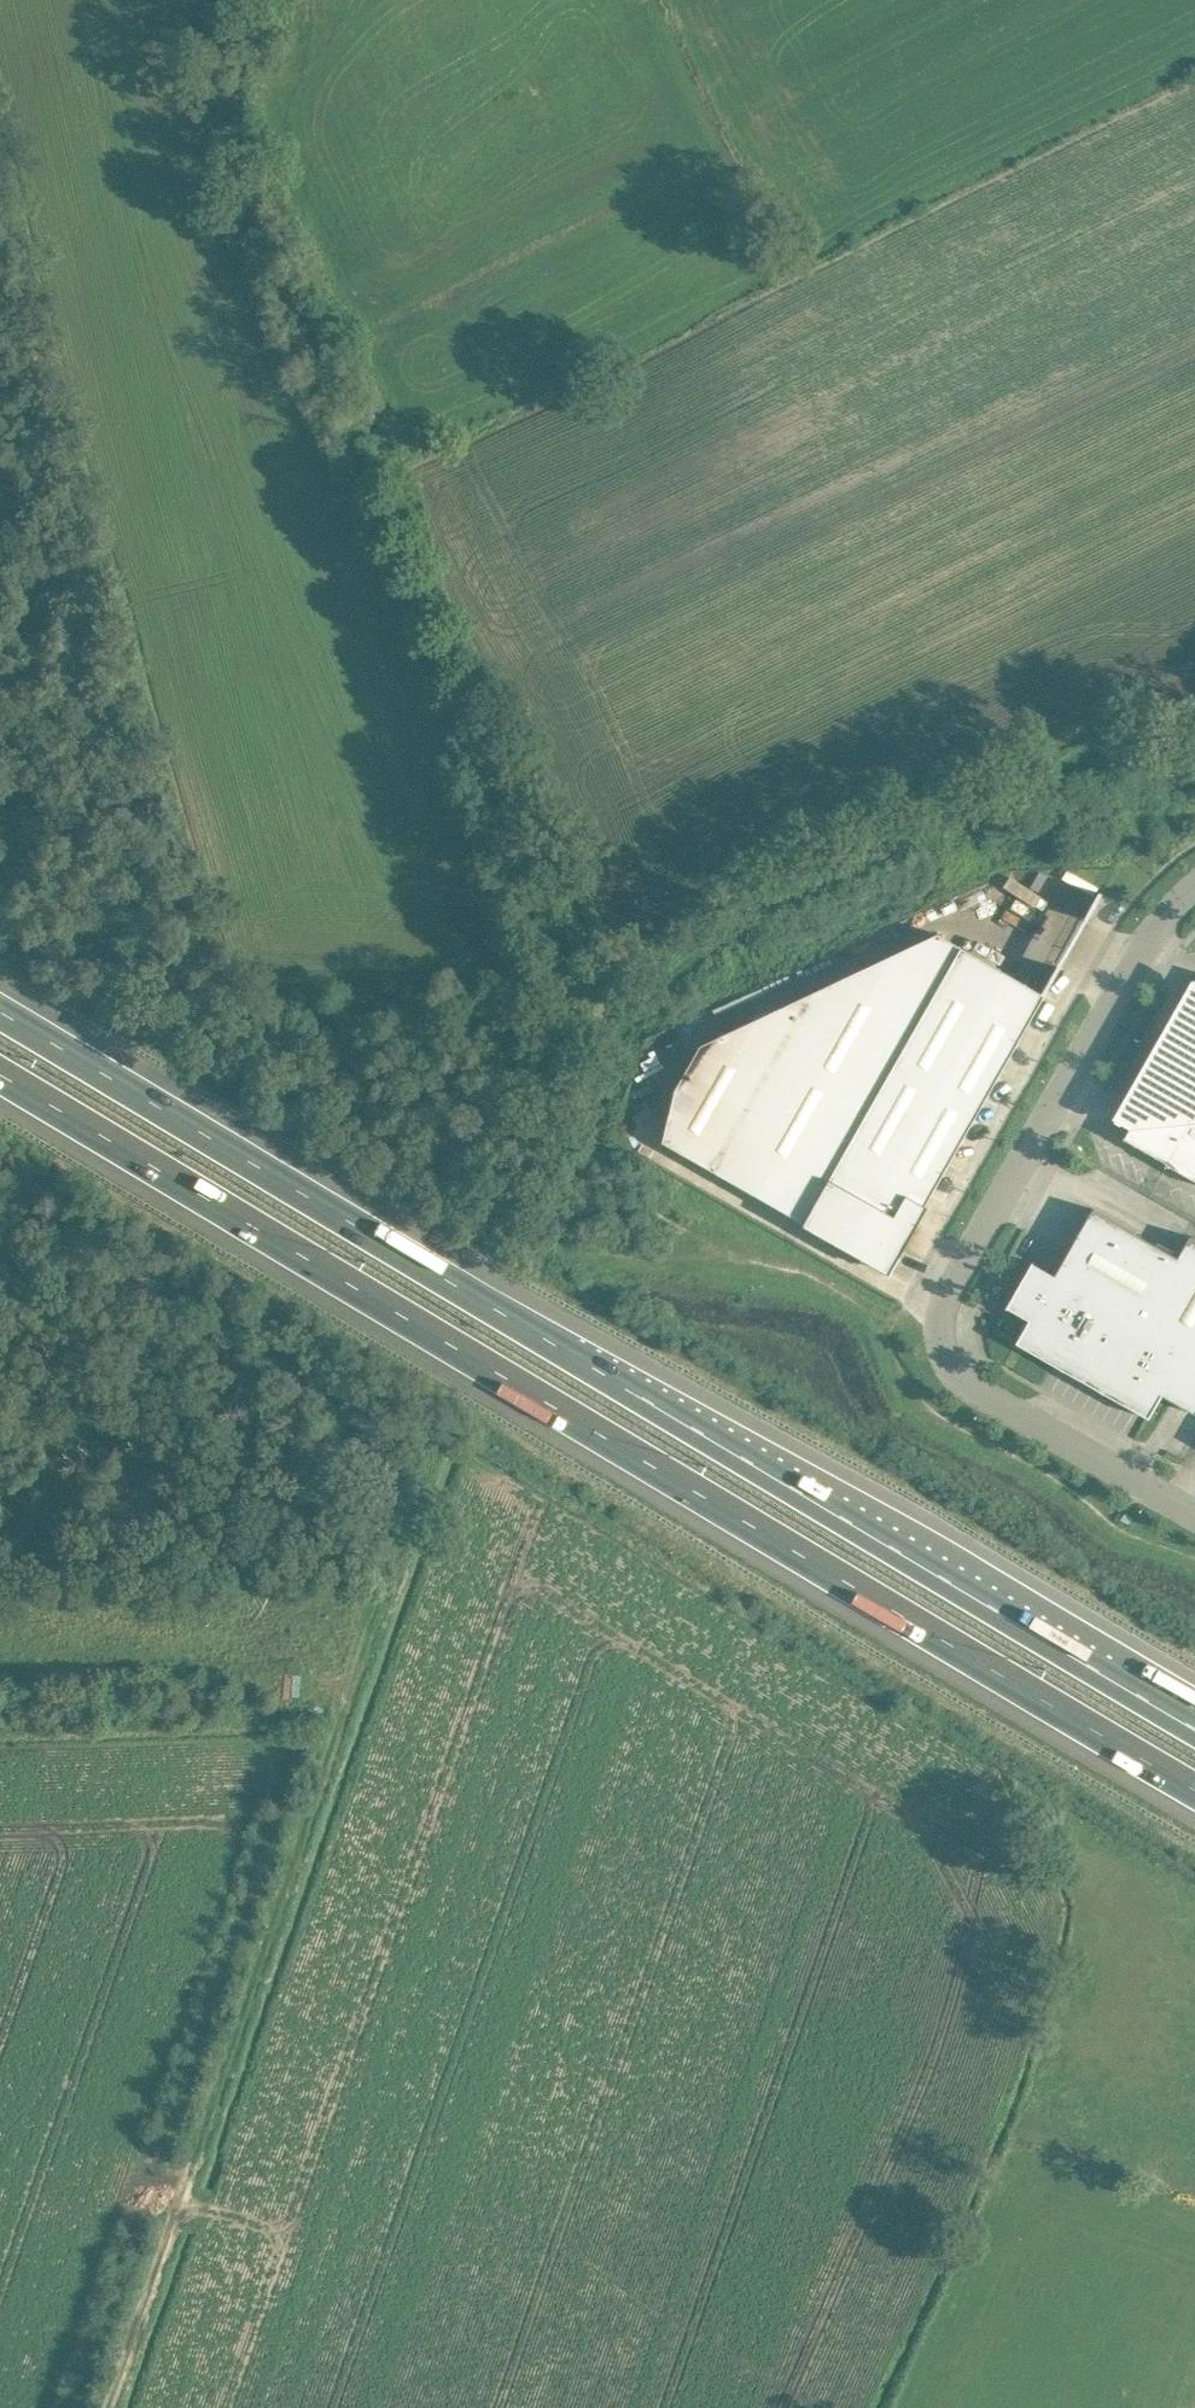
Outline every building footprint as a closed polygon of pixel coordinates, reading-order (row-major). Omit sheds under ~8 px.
[(806,1222),(805,1224),(890,1273),(929,1205),(926,1204),(1046,994),(938,933),(725,1034),(710,1061),(697,1053),(683,1078),(696,1085),(690,1096),(677,1089),(676,1090),(664,1141),(806,1222)] [(1190,992),(1111,1131),(1124,1138),(1137,1116),(1194,1110),(1194,995),(1190,992)] [(1137,1116),(1124,1138),(1194,1178),(1194,1110),(1137,1116)] [(1178,1257),(1093,1208),(1056,1274),(1033,1261),(1007,1307),(1029,1320),(1017,1342),(1149,1417),(1162,1394),(1194,1413),(1194,1238),(1190,1236),(1178,1257)] [(1129,1524),(1133,1516),(1125,1511),(1120,1519),(1129,1524)]
